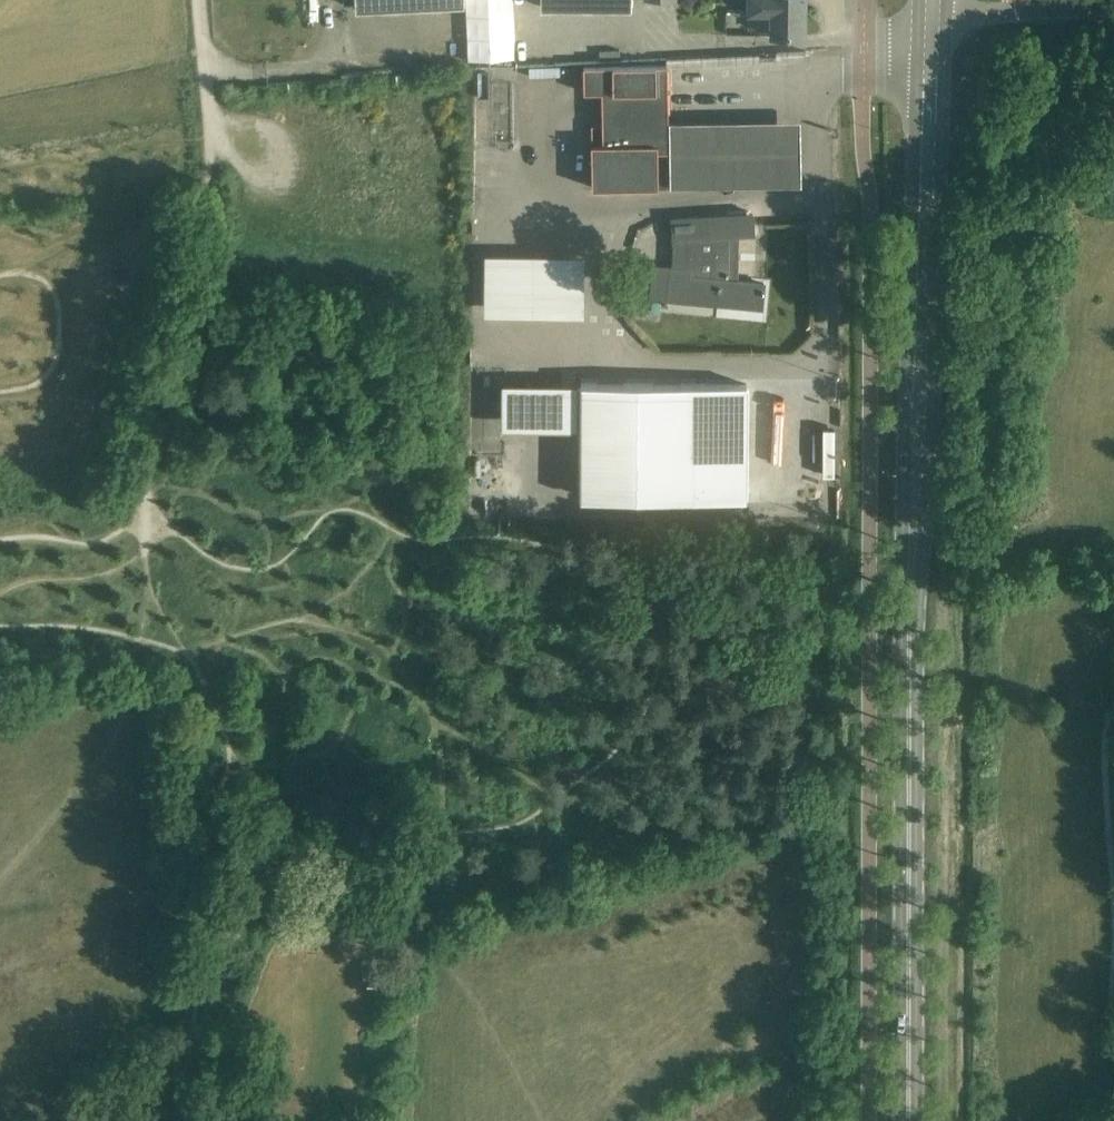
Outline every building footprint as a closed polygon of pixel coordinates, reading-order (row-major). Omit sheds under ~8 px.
[(466,0),(344,0),(344,2),(356,2),(356,8),(466,3),(466,0)] [(747,10),(772,10),(771,35),(806,35),(806,0),(748,0),(747,10)] [(668,79),(667,65),(585,66),(585,79),(585,91),(603,91),(604,124),(592,125),(594,186),(636,186),(669,185),(668,79)] [(669,127),(670,192),(801,190),(800,125),(669,127)] [(654,265),(651,294),(663,295),(663,301),(666,302),(667,296),(762,305),(763,292),(765,292),(766,287),(764,287),(764,282),(737,280),(738,234),(754,233),(753,214),(673,218),(674,237),(673,267),(654,265)] [(485,307),(584,308),(584,261),(489,260),(489,264),(486,264),(485,307)] [(484,374),(484,414),(499,414),(500,374),(484,374)] [(582,383),(582,497),(749,499),(747,383),(582,383)]
